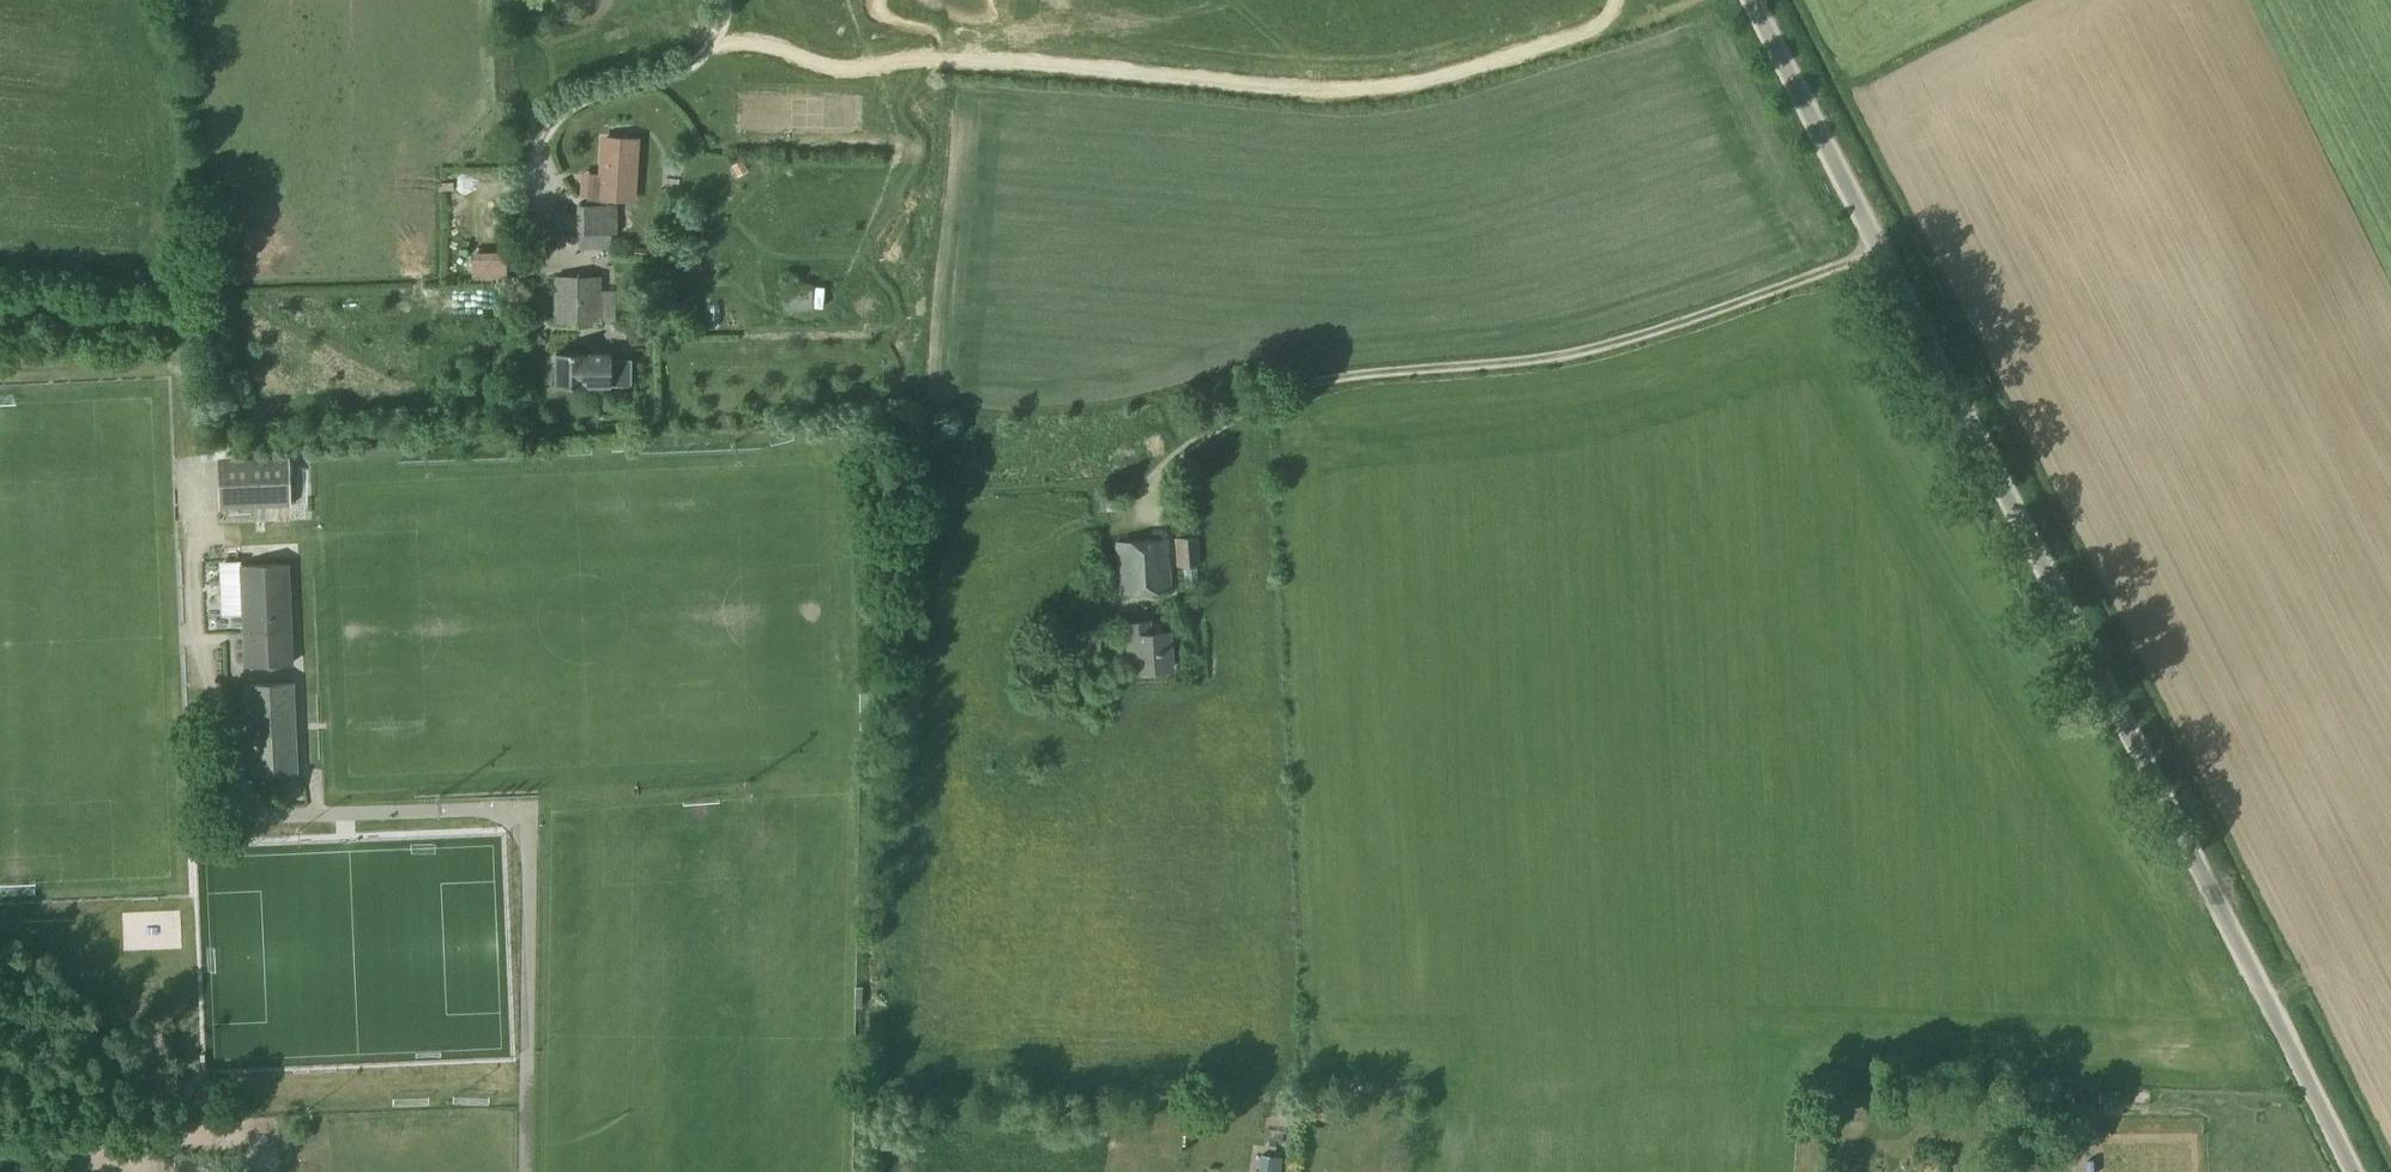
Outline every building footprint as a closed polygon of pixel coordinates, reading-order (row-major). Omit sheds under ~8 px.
[(631,200),(635,142),(603,140),(599,198),(631,200)] [(624,231),(624,200),(584,200),(584,231),(624,231)] [(553,325),(600,326),(600,275),(553,275),(553,325)] [(783,310),(812,310),(812,285),(783,285),(783,310)] [(555,353),(555,385),(628,385),(628,359),(609,359),(609,354),(587,354),(587,353),(555,353)] [(217,463),(218,510),(290,508),(289,461),(217,463)] [(1176,539),(1178,566),(1199,565),(1197,537),(1176,539)] [(1116,543),(1118,596),(1171,593),(1168,540),(1116,543)] [(291,664),(287,564),(241,566),(245,666),(291,664)] [(1126,621),(1128,653),(1134,653),(1135,672),(1171,670),(1169,630),(1149,631),(1148,619),(1126,621)] [(246,685),(250,774),(295,772),(291,683),(246,685)] [(2099,1103),(2119,1103),(2119,1093),(2099,1093),(2099,1103)]
